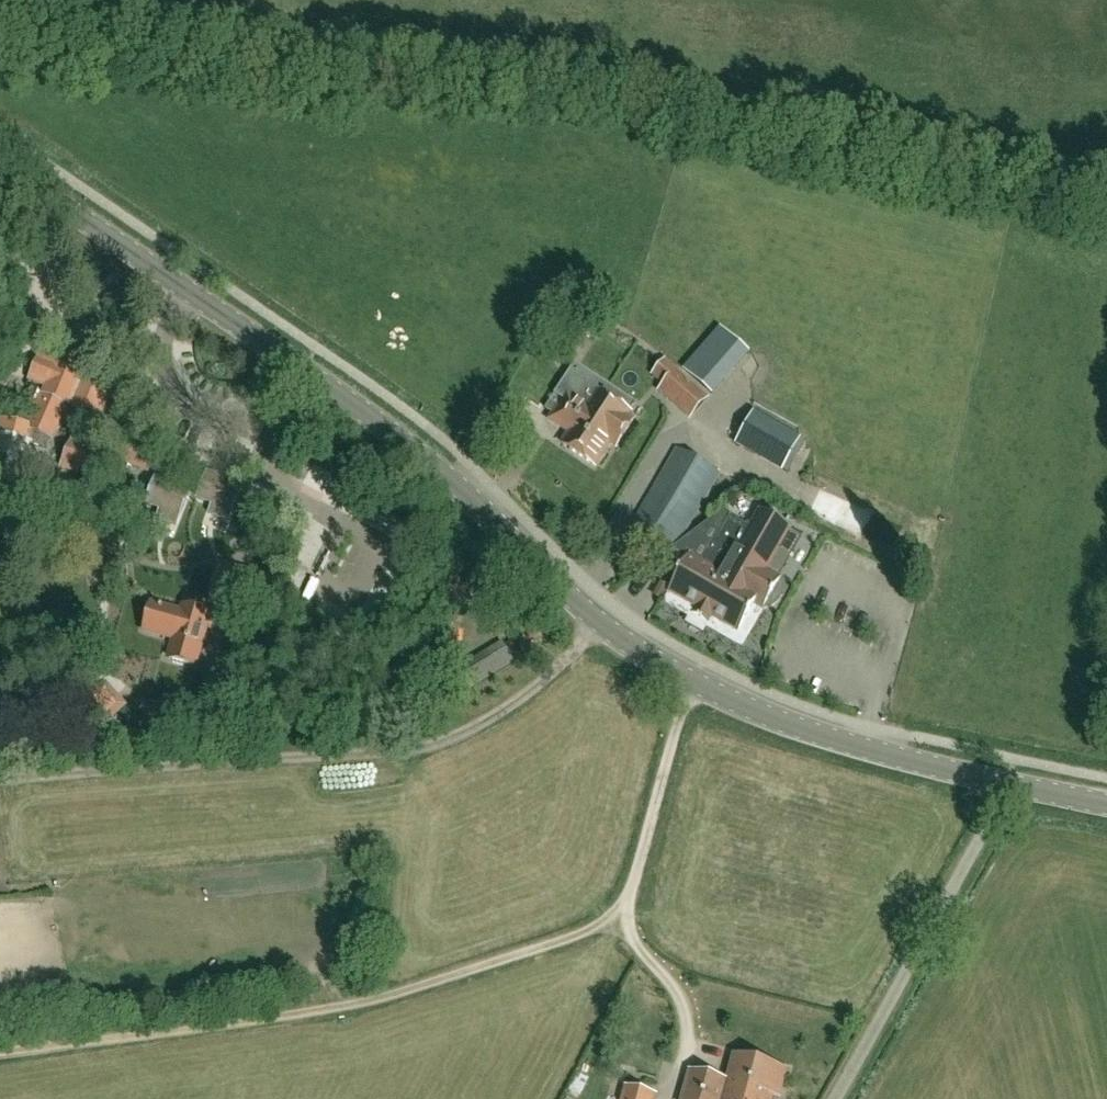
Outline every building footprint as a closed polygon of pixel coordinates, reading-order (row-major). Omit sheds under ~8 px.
[(592,337),(598,328),(580,316),(574,325),(583,331),(592,337)] [(749,353),(721,328),(685,370),(713,395),(749,353)] [(103,375),(87,368),(83,366),(84,364),(56,352),(52,362),(40,357),(30,380),(46,386),(43,393),(32,388),(23,408),(32,412),(27,425),(2,418),(0,425),(0,485),(21,490),(32,445),(47,447),(51,438),(68,405),(72,407),(73,405),(95,416),(101,402),(99,402),(100,398),(101,390),(100,382),(103,375)] [(666,359),(651,376),(662,386),(658,391),(691,420),(710,398),(666,359)] [(564,402),(555,416),(551,421),(571,433),(563,445),(594,466),(610,442),(617,447),(633,422),(626,417),(629,413),(628,412),(634,403),(575,364),(554,396),(564,402)] [(736,445),(759,459),(778,426),(754,413),(736,445)] [(115,452),(73,435),(61,466),(78,473),(80,468),(104,478),(115,452)] [(149,474),(159,449),(126,436),(115,463),(124,466),(125,464),(149,474)] [(677,545),(718,474),(677,450),(635,521),(677,545)] [(199,500),(232,513),(241,488),(208,475),(199,500)] [(147,498),(149,499),(147,505),(180,518),(189,493),(156,480),(152,492),(150,491),(147,498)] [(746,506),(754,493),(740,484),(732,497),(746,506)] [(701,540),(691,557),(689,556),(668,594),(695,609),(692,616),(708,625),(712,619),(739,634),(755,606),(759,607),(764,608),(768,607),(772,606),(776,603),(778,599),(781,591),(780,586),(778,582),(776,578),(772,575),(767,572),(792,529),(761,511),(751,528),(730,516),(712,546),(701,540)] [(238,610),(248,572),(221,565),(211,603),(238,610)] [(196,667),(211,615),(185,608),(183,614),(152,606),(145,630),(176,639),(170,660),(196,667)] [(447,611),(449,631),(468,629),(465,609),(447,611)] [(467,684),(511,659),(503,645),(459,670),(467,684)] [(95,683),(75,700),(83,707),(98,724),(117,707),(121,712),(130,703),(111,682),(101,690),(95,683)] [(8,705),(0,696),(0,727),(16,712),(8,705)] [(684,1098),(782,1098),(783,1098),(780,1097),(788,1069),(734,1055),(727,1082),(691,1072),(684,1098)] [(624,1098),(654,1098),(655,1096),(627,1088),(624,1098)]
